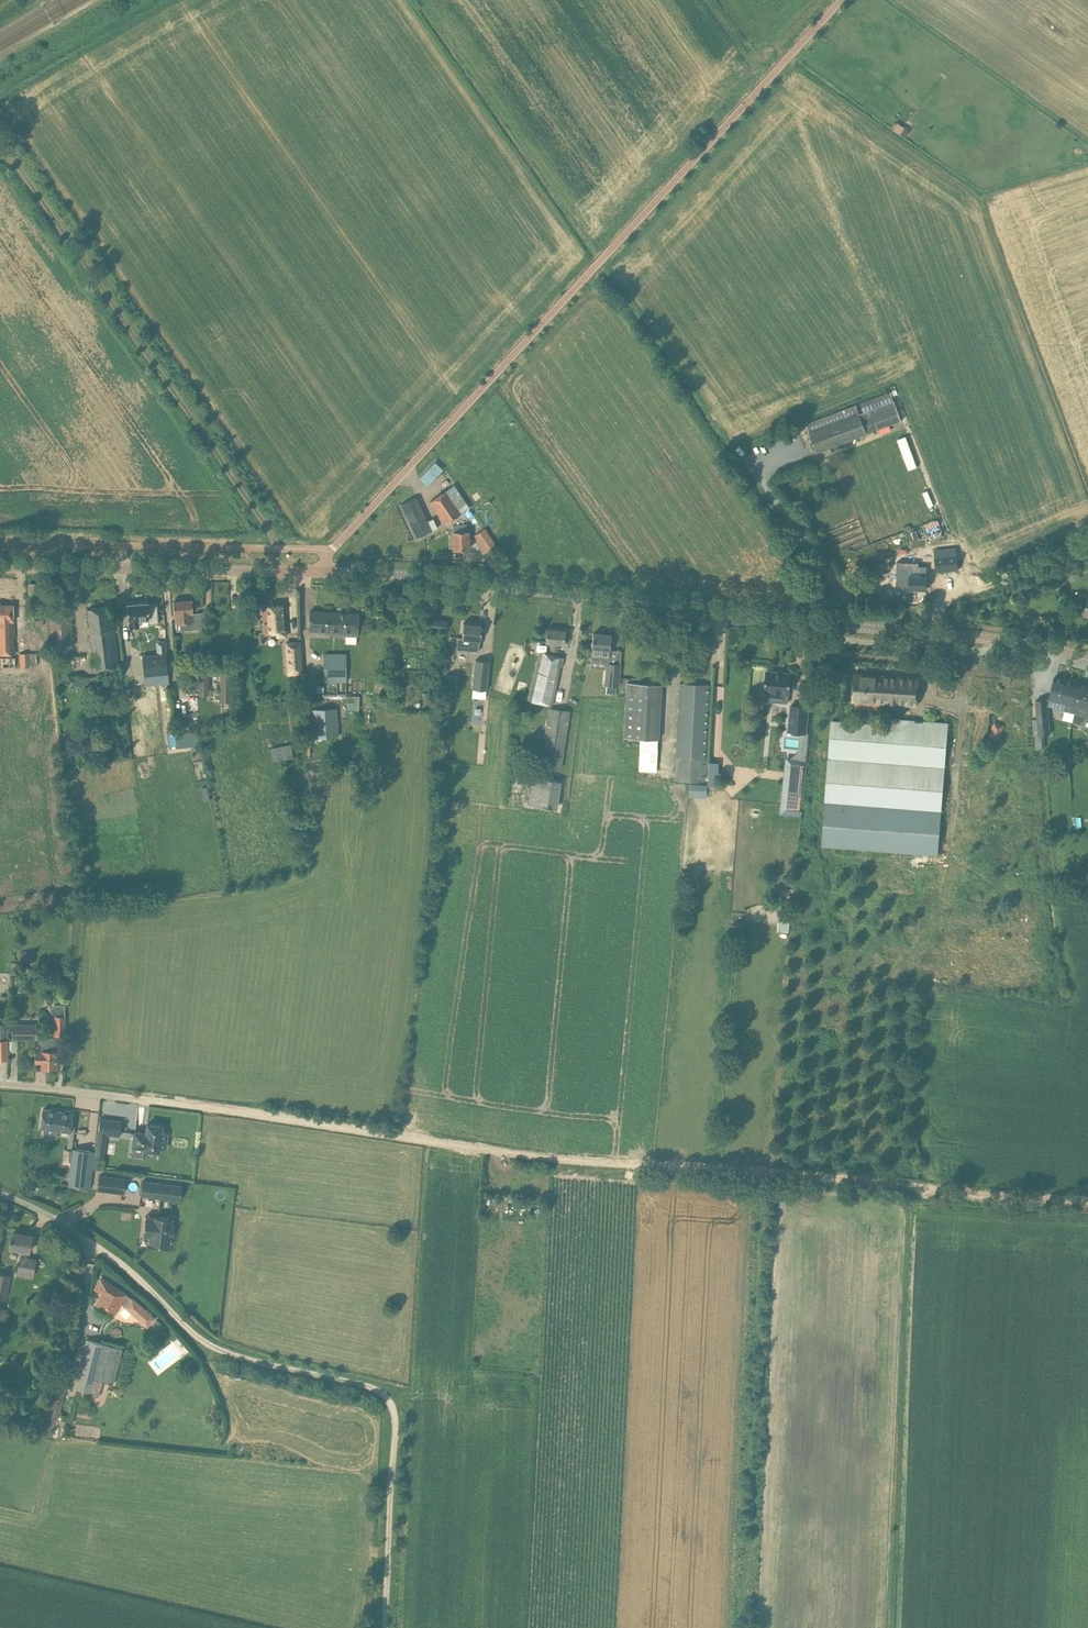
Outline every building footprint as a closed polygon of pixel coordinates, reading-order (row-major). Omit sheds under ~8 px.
[(902,420),(894,399),(859,412),(856,404),(806,422),(817,452),(867,434),(867,433),(873,430),(874,433),(879,432),(878,429),(902,420)] [(908,440),(900,443),(913,480),(922,477),(908,440)] [(443,469),(435,462),(419,478),(427,486),(443,469)] [(454,485),(431,500),(446,523),(470,508),(454,485)] [(417,537),(437,528),(433,519),(427,521),(416,497),(401,504),(417,537)] [(468,524),(453,525),(454,549),(469,548),(468,524)] [(499,550),(485,528),(475,535),(489,557),(499,550)] [(956,548),(934,550),(936,572),(959,570),(956,548)] [(898,561),(896,585),(909,586),(909,588),(927,589),(927,578),(927,577),(927,576),(927,575),(927,566),(918,565),(919,562),(898,561)] [(1078,571),(1068,575),(1071,582),(1081,578),(1078,571)] [(173,601),(174,612),(174,614),(175,614),(175,623),(189,622),(190,629),(203,628),(205,612),(193,613),(193,610),(198,609),(197,602),(192,603),(192,599),(181,600),(181,598),(175,598),(175,601),(173,601)] [(147,602),(127,604),(128,620),(129,620),(129,621),(129,627),(139,626),(139,619),(148,619),(148,624),(158,623),(157,604),(150,604),(148,605),(147,602)] [(0,604),(0,654),(11,654),(11,646),(9,646),(9,638),(12,638),(14,604),(0,604)] [(108,606),(88,608),(94,669),(118,666),(114,628),(110,628),(108,606)] [(69,608),(50,608),(50,646),(69,645),(69,608)] [(285,608),(268,608),(268,610),(263,610),(264,634),(269,634),(269,637),(286,636),(285,608)] [(310,629),(358,632),(358,625),(359,614),(311,611),(310,622),(310,628),(310,629)] [(447,621),(433,619),(432,627),(446,629),(447,621)] [(457,638),(456,649),(478,651),(479,640),(480,640),(480,635),(481,625),(464,623),(463,634),(462,638),(457,638)] [(565,630),(547,628),(546,642),(551,643),(551,650),(557,651),(558,643),(564,644),(565,630)] [(611,634),(593,633),(591,659),(608,661),(611,634)] [(133,648),(143,647),(142,637),(132,638),(133,648)] [(300,642),(286,642),(288,670),(302,669),(300,642)] [(29,653),(20,653),(20,667),(30,667),(30,665),(30,660),(29,653)] [(166,653),(142,656),(144,675),(160,674),(161,684),(169,683),(166,653)] [(15,657),(0,657),(0,667),(15,667),(15,657)] [(489,661),(476,660),(473,688),(486,690),(489,661)] [(230,702),(230,663),(199,663),(199,686),(209,686),(209,674),(221,674),(221,702),(230,702)] [(620,664),(607,663),(605,685),(618,686),(620,664)] [(324,666),(324,681),(346,680),(346,666),(324,666)] [(766,691),(765,700),(788,703),(789,693),(791,673),(767,670),(765,691),(766,691)] [(917,704),(919,678),(854,673),(853,700),(917,704)] [(447,691),(455,691),(456,675),(448,674),(447,691)] [(540,674),(539,687),(566,690),(567,677),(540,674)] [(97,688),(97,676),(70,677),(71,688),(97,688)] [(1052,687),(1049,698),(1067,702),(1065,709),(1062,719),(1073,722),(1075,712),(1083,684),(1055,677),(1052,687)] [(627,682),(627,694),(660,696),(660,684),(627,682)] [(709,684),(680,683),(675,780),(704,781),(709,684)] [(1075,712),(1087,715),(1087,686),(1083,684),(1075,712)] [(176,699),(179,727),(201,724),(200,713),(192,714),(189,697),(176,699)] [(1037,719),(1032,719),(1033,735),(1038,735),(1039,735),(1050,734),(1047,698),(1035,699),(1037,719)] [(810,705),(791,703),(788,731),(807,733),(810,705)] [(570,710),(549,707),(540,764),(562,768),(570,710)] [(336,708),(313,710),(314,738),(338,736),(336,708)] [(875,722),(831,719),(823,845),(937,854),(948,722),(876,716),(875,722)] [(995,722),(990,735),(997,737),(998,734),(1000,735),(1004,725),(995,722)] [(171,732),(172,746),(200,745),(199,730),(171,732)] [(293,743),(276,745),(278,759),(294,758),(293,743)] [(786,757),(785,770),(803,772),(804,759),(806,759),(806,752),(797,752),(791,757),(786,757)] [(561,781),(531,776),(526,804),(557,809),(561,781)] [(690,783),(689,796),(706,797),(707,784),(690,783)] [(801,797),(791,796),(790,809),(800,810),(801,797)] [(781,909),(779,930),(791,931),(793,910),(781,909)] [(32,953),(21,953),(20,966),(32,966),(32,953)] [(0,995),(0,1005),(10,1005),(9,995),(0,995)] [(65,1015),(55,1015),(54,1035),(64,1035),(65,1015)] [(8,1059),(7,1024),(0,1024),(0,1059),(8,1059)] [(37,1038),(37,1024),(13,1024),(13,1038),(37,1038)] [(42,1068),(56,1068),(56,1050),(55,1050),(55,1047),(56,1047),(56,1037),(39,1037),(39,1052),(35,1052),(35,1062),(42,1062),(42,1068)] [(65,1112),(43,1109),(40,1128),(44,1128),(43,1136),(56,1138),(57,1130),(70,1132),(73,1113),(71,1113),(71,1111),(66,1110),(65,1112)] [(122,1121),(100,1119),(98,1133),(120,1135),(122,1121)] [(163,1125),(147,1123),(146,1132),(134,1131),(132,1146),(144,1148),(144,1150),(159,1151),(160,1147),(166,1148),(168,1133),(162,1132),(163,1125)] [(94,1151),(73,1148),(69,1185),(89,1188),(94,1151)] [(125,1178),(99,1175),(97,1189),(123,1193),(125,1178)] [(182,1185),(142,1180),(141,1195),(180,1200),(182,1185)] [(173,1218),(152,1215),(151,1223),(145,1222),(143,1236),(150,1236),(149,1243),(169,1245),(170,1237),(173,1237),(174,1226),(172,1226),(173,1218)] [(32,1236),(13,1232),(10,1247),(22,1250),(21,1256),(20,1256),(18,1271),(33,1274),(36,1259),(28,1257),(32,1236)] [(6,1298),(11,1275),(0,1272),(0,1297),(6,1298)] [(94,1288),(102,1293),(95,1304),(114,1315),(121,1303),(124,1305),(124,1306),(147,1327),(155,1318),(132,1297),(131,1298),(126,1295),(127,1294),(100,1277),(94,1288)] [(122,1348),(87,1339),(74,1387),(94,1392),(98,1379),(113,1383),(122,1348)]
